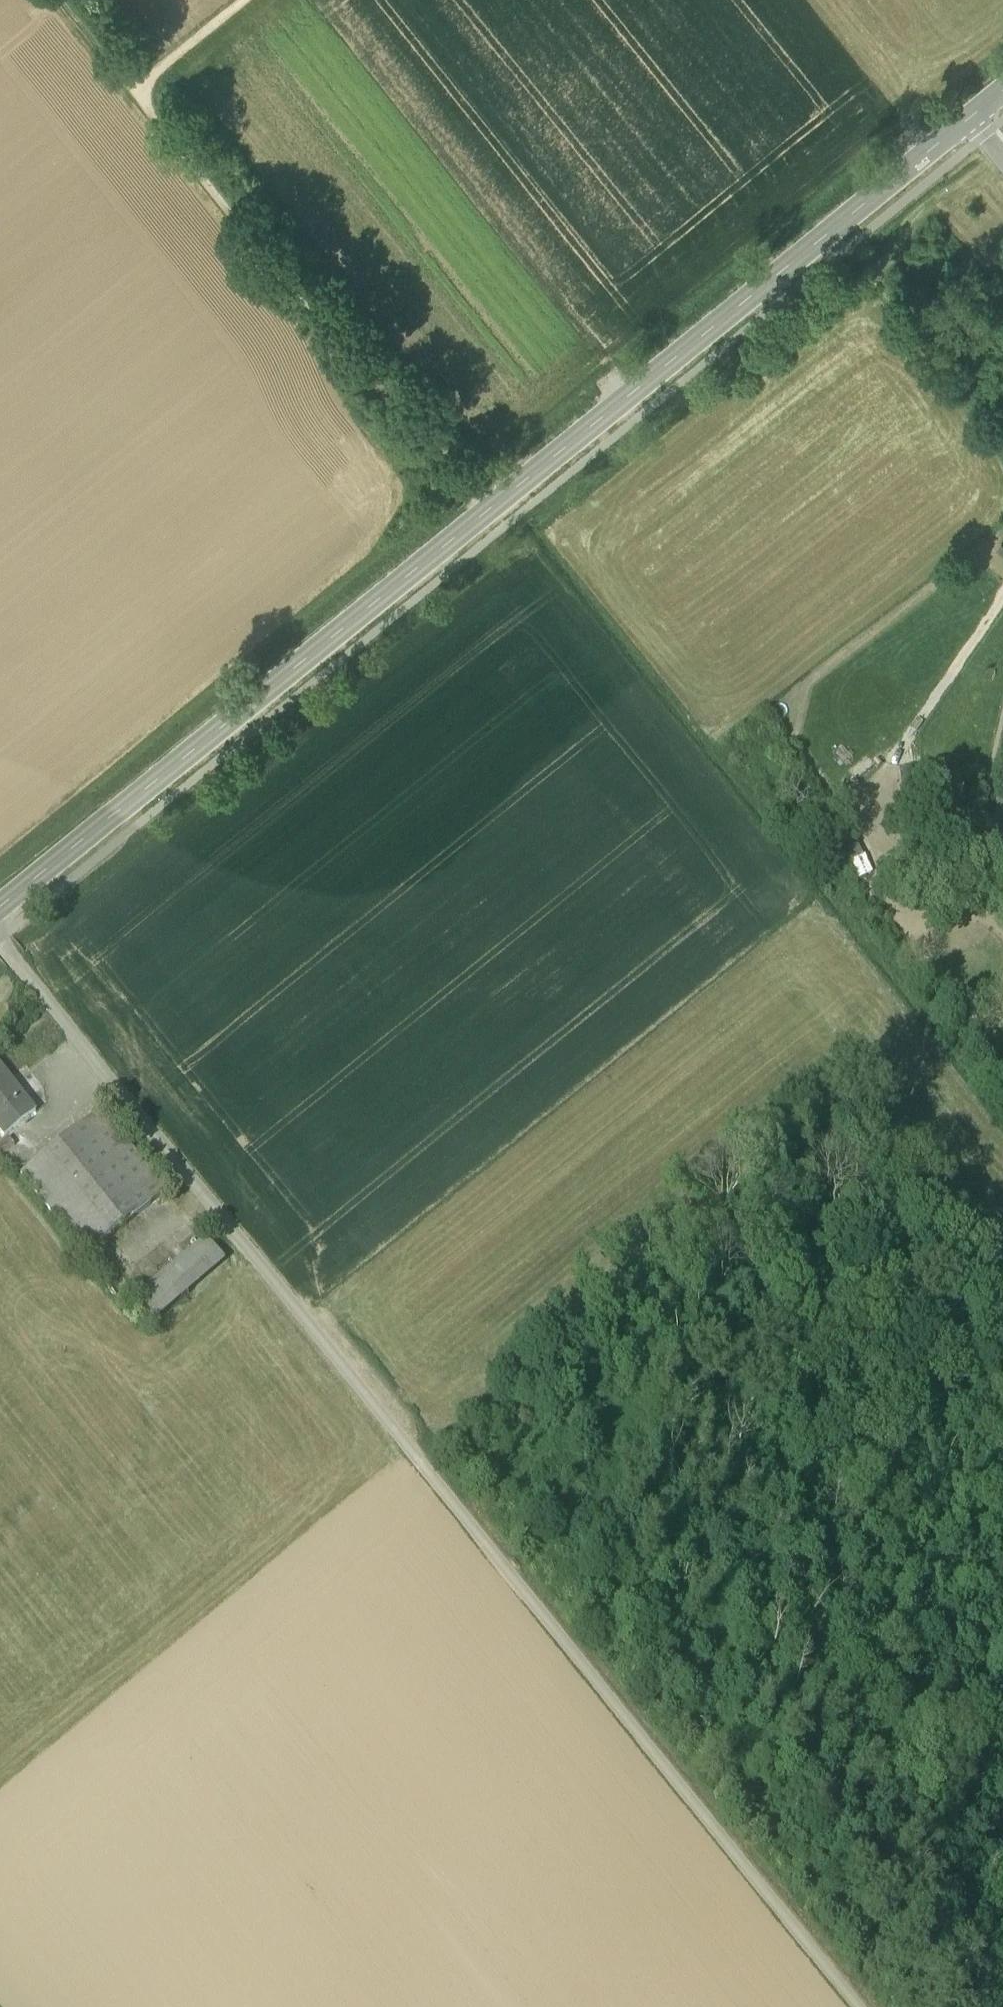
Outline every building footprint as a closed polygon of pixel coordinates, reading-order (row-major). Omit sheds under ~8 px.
[(855,880),(874,874),(869,857),(850,862),(855,880)] [(4,1139),(37,1114),(4,1071),(0,1074),(0,1134),(4,1139)] [(104,1112),(22,1176),(85,1258),(167,1194),(104,1112)] [(15,1149),(9,1140),(0,1147),(0,1161),(15,1149)] [(157,1320),(221,1265),(202,1243),(138,1298),(157,1320)]
